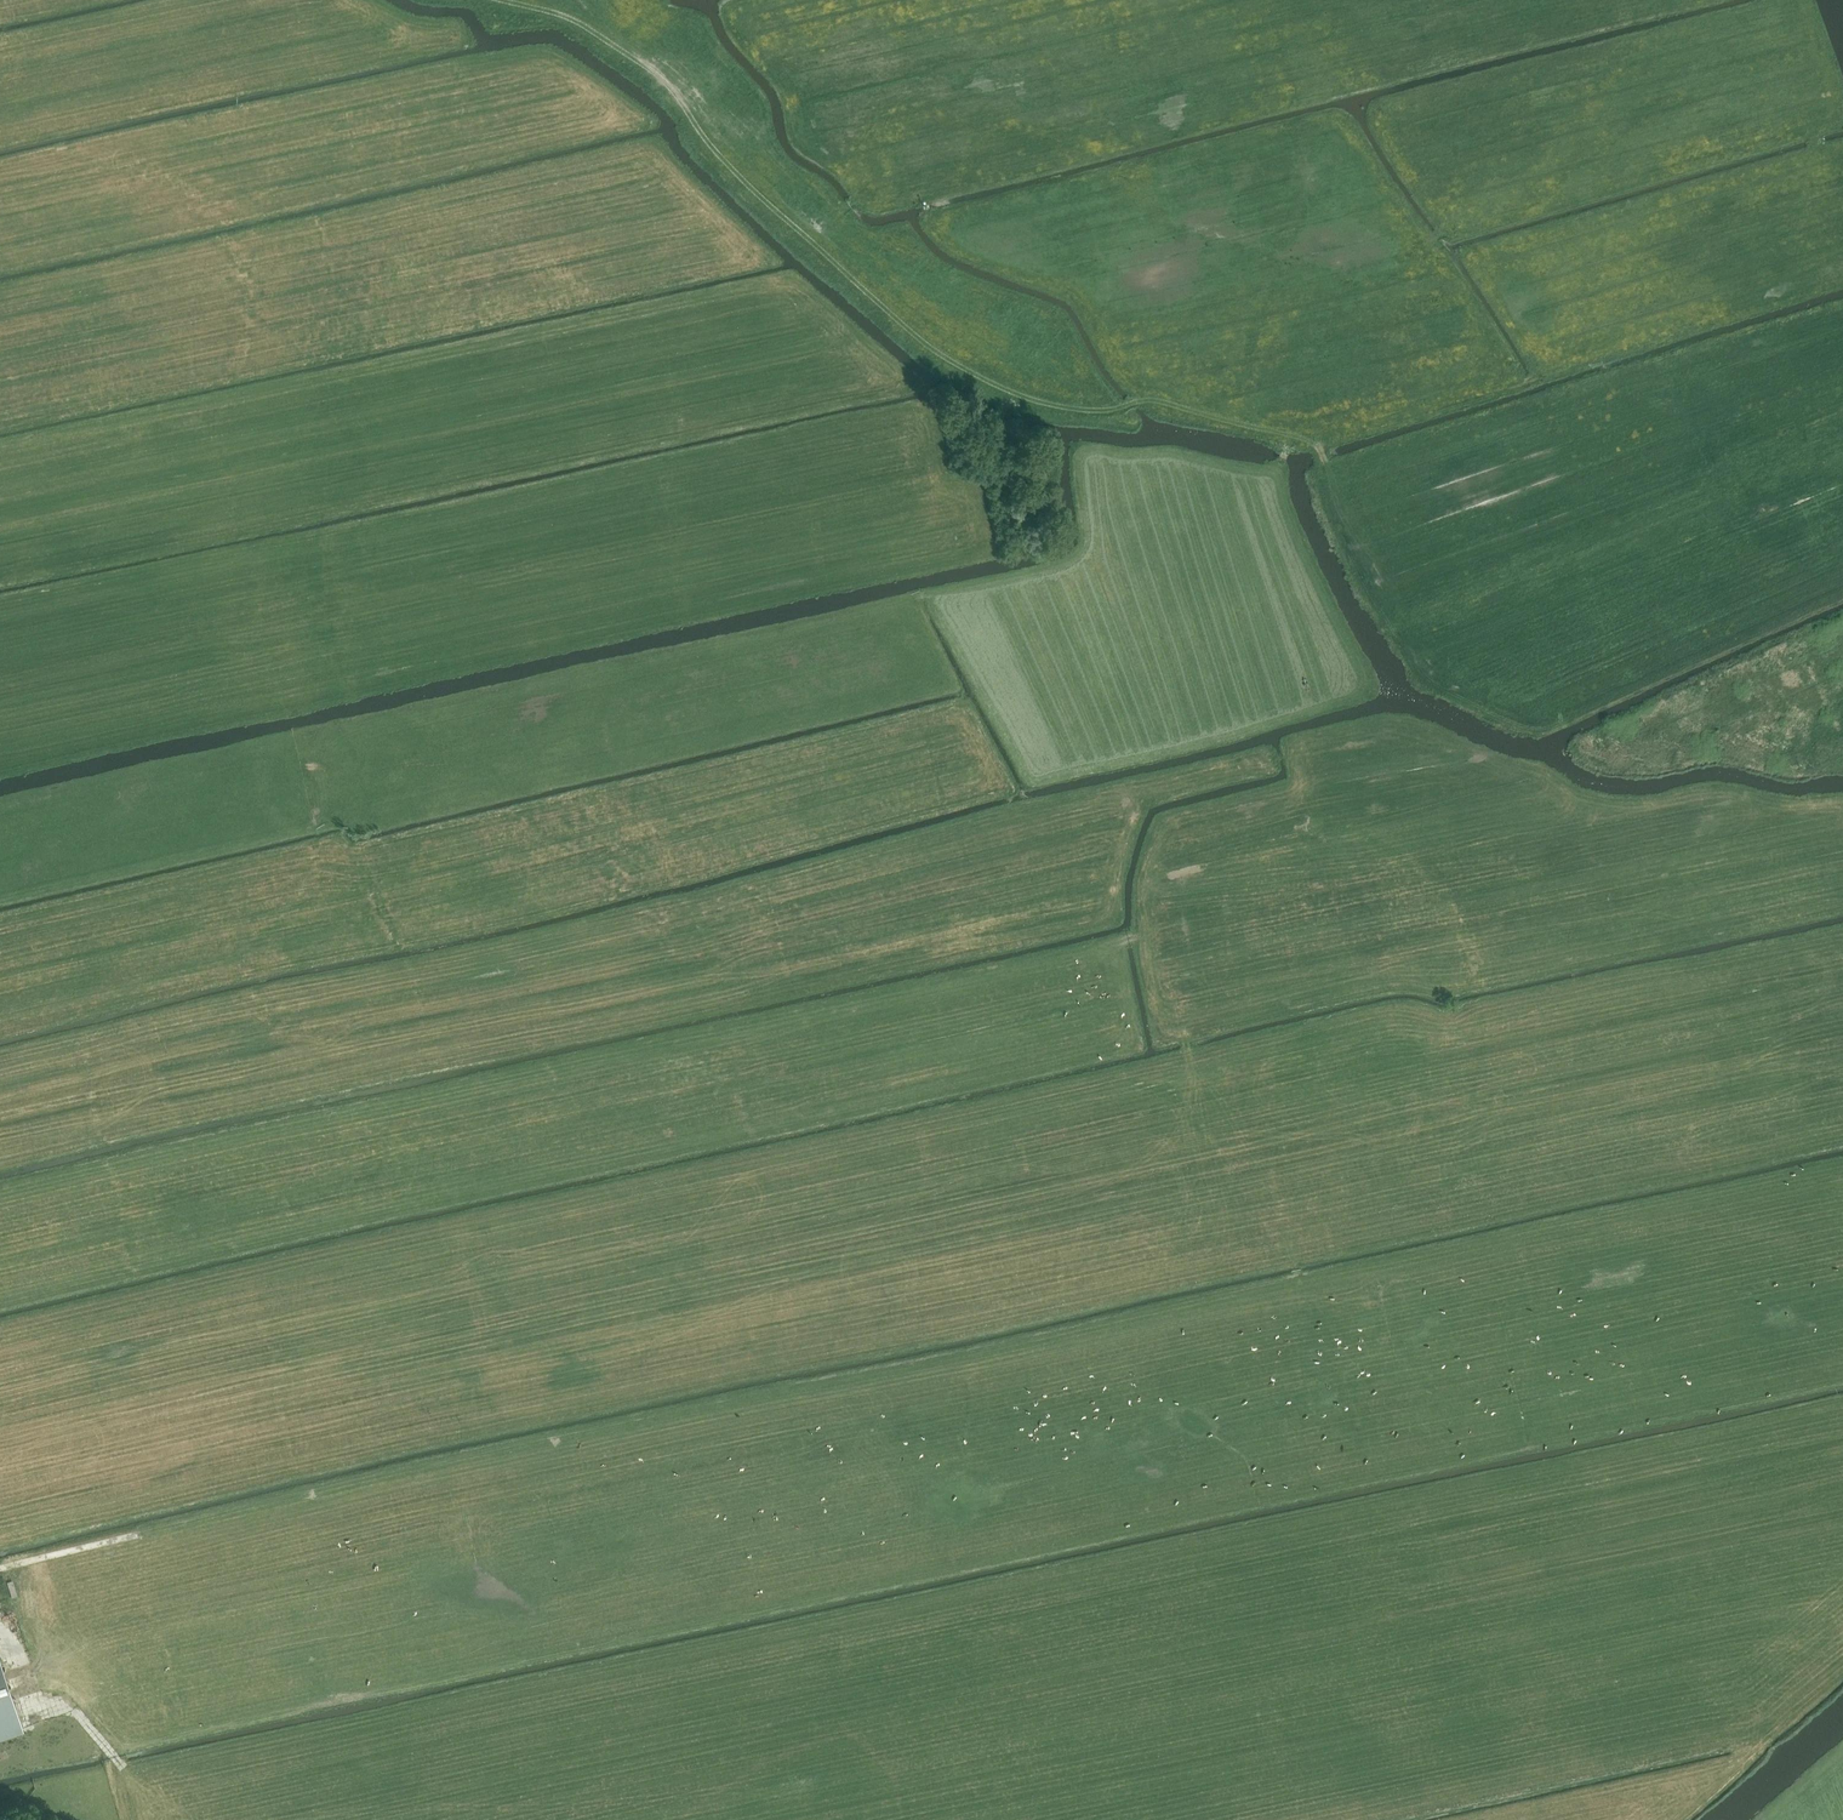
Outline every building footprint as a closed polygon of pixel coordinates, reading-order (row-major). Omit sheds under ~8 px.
[(21,1728),(0,1664),(0,1735),(21,1728)]
